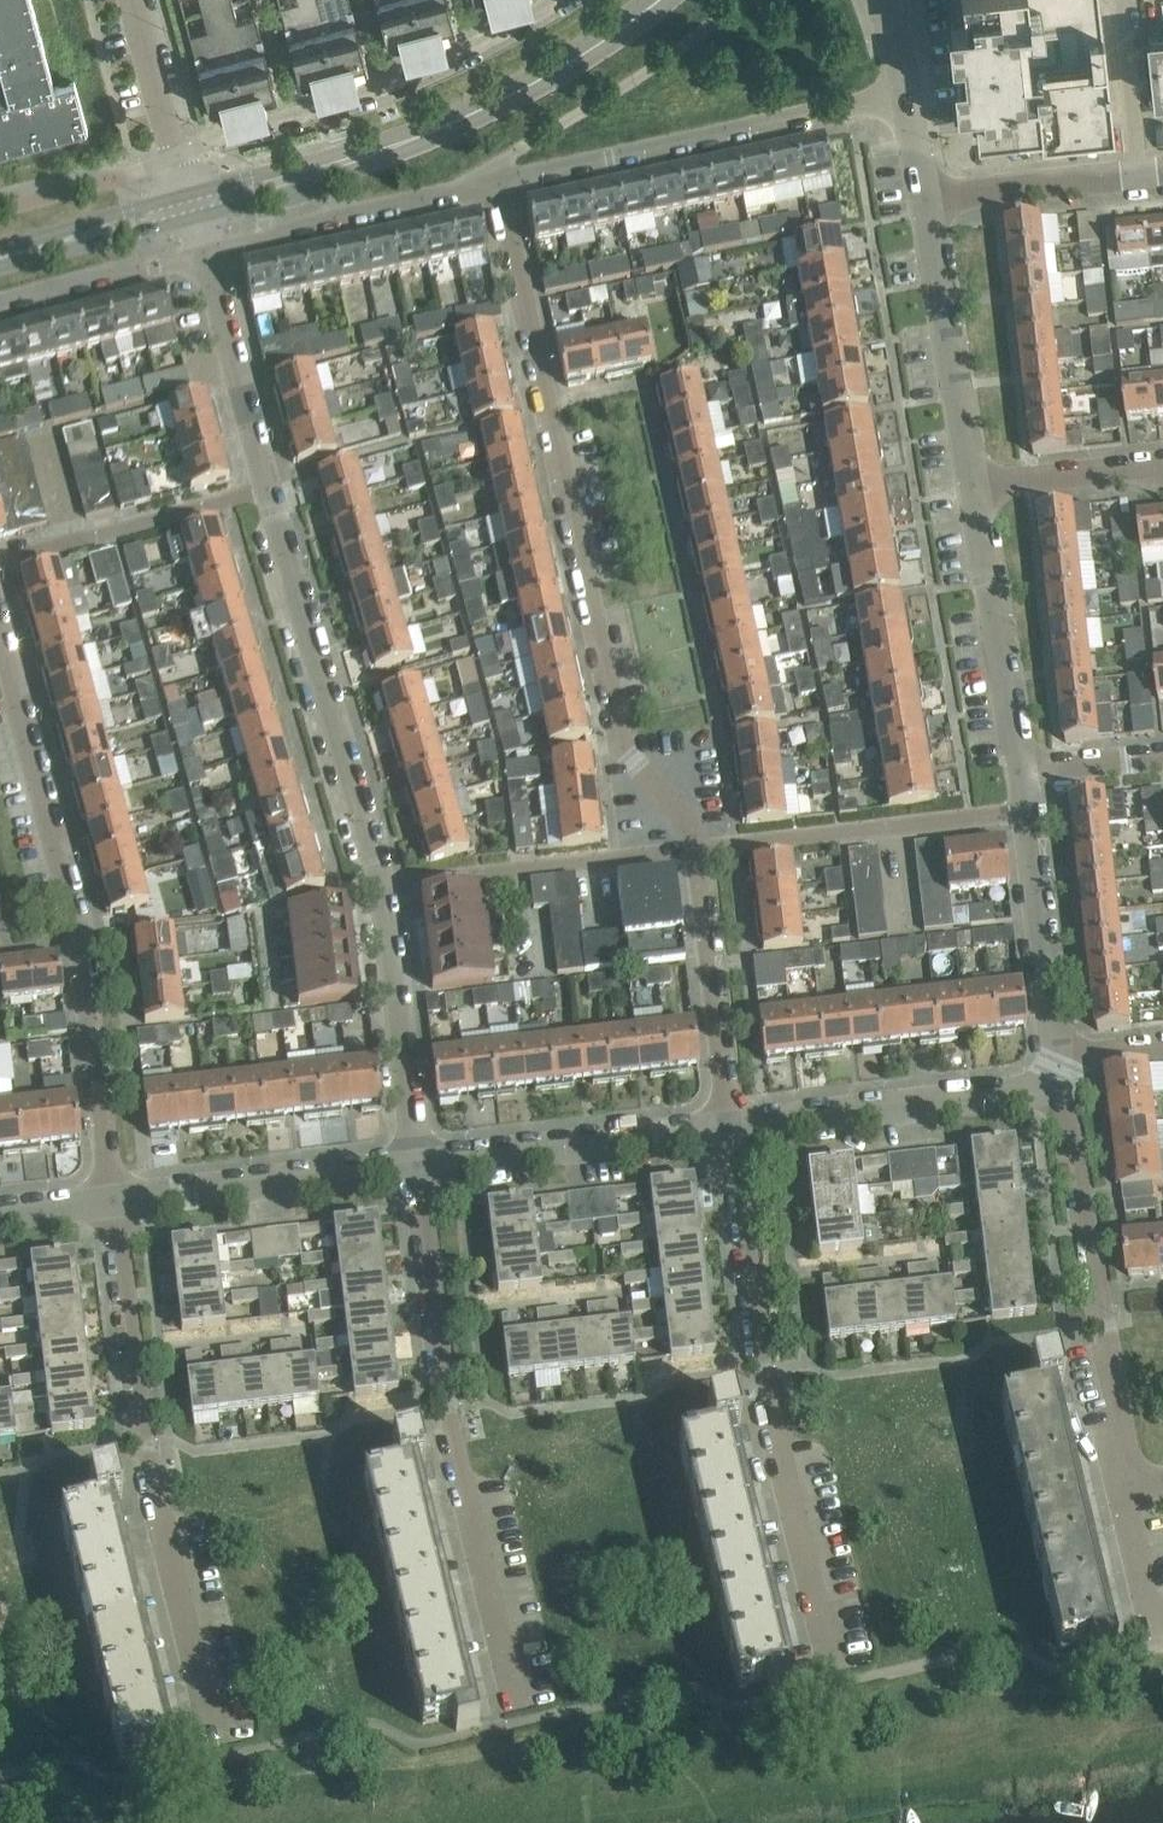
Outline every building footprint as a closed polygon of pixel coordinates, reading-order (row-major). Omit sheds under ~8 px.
[(38,137),(49,135),(86,124),(73,77),(53,82),(44,50),(31,0),(0,0),(0,148),(38,137)] [(202,10),(217,6),(215,0),(199,0),(202,10)] [(325,42),(313,0),(297,0),(279,5),(292,51),(325,42)] [(325,42),(358,33),(349,0),(313,0),(325,42)] [(413,5),(411,0),(376,0),(380,14),(413,5)] [(447,0),(430,0),(413,5),(424,47),(444,42),(443,37),(456,34),(447,0)] [(963,19),(963,24),(962,24),(950,26),(953,48),(964,46),(966,46),(969,75),(967,75),(956,76),(958,98),(969,97),(971,97),(972,102),(973,102),(975,124),(976,131),(983,130),(990,129),(990,130),(1029,126),(1038,125),(1040,138),(1062,136),(1060,123),(1089,119),(1090,132),(1112,130),(1110,110),(1098,0),(961,0),(963,19)] [(217,6),(234,71),(267,62),(255,16),(237,21),(232,2),(217,6)] [(404,52),(424,47),(413,5),(380,14),(390,51),(403,48),(404,52)] [(201,80),(234,71),(217,6),(202,10),(207,29),(189,34),(201,80)] [(1148,33),(1149,40),(1155,97),(1162,96),(1162,31),(1148,33)] [(368,71),(358,33),(325,42),(336,85),(356,79),(355,75),(368,71)] [(316,90),(336,85),(325,42),(292,51),(302,89),(315,85),(316,90)] [(277,100),(267,62),(234,71),(245,113),(266,108),(264,103),(277,100)] [(225,119),(245,113),(234,71),(201,80),(211,118),(224,114),(225,119)] [(823,140),(793,147),(801,185),(831,178),(823,140)] [(793,147),(763,153),(771,191),(801,185),(793,147)] [(763,153),(734,159),(742,198),(771,191),(763,153)] [(734,159),(704,166),(713,204),(742,198),(734,159)] [(704,166),(674,172),(683,211),(713,204),(704,166)] [(674,172),(644,179),(653,217),(683,211),(674,172)] [(644,179),(615,185),(623,224),(653,217),(644,179)] [(615,185),(585,192),(594,230),(623,224),(615,185)] [(585,192),(556,198),(564,236),(594,230),(585,192)] [(556,198),(526,205),(534,243),(564,236),(556,198)] [(837,206),(818,209),(822,227),(841,223),(837,206)] [(1078,215),(1081,244),(1100,242),(1096,213),(1078,215)] [(797,214),(777,218),(781,236),(800,232),(797,214)] [(479,215),(448,221),(457,260),(487,253),(479,215)] [(1057,217),(1008,223),(1011,252),(1045,249),(1061,247),(1057,217)] [(777,218),(759,222),(762,239),(781,236),(777,218)] [(448,221),(419,228),(428,266),(457,260),(448,221)] [(1147,226),(1152,271),(1162,270),(1162,224),(1147,226)] [(738,226),(718,230),(722,248),(741,244),(738,226)] [(1112,277),(1152,272),(1147,226),(1121,229),(1121,230),(1107,231),(1112,277)] [(419,228),(389,234),(398,272),(428,266),(419,228)] [(718,230),(700,234),(703,252),(722,248),(718,230)] [(796,270),(846,262),(843,243),(839,244),(837,233),(780,243),(785,272),(796,270)] [(389,234),(360,240),(368,279),(398,272),(389,234)] [(360,240),(330,247),(339,285),(368,279),(360,240)] [(1103,271),(1100,242),(1081,244),(1084,273),(1103,271)] [(679,246),(660,250),(664,268),(676,265),(683,264),(681,257),(679,246)] [(330,247),(301,253),(309,291),(339,285),(330,247)] [(1045,249),(1011,252),(1015,281),(1048,277),(1045,249)] [(660,250),(641,254),(645,272),(662,268),(664,268),(660,250)] [(301,253),(271,259),(280,298),(309,291),(301,253)] [(626,258),(607,262),(611,279),(629,275),(626,258)] [(271,259),(241,266),(250,304),(280,298),(271,259)] [(683,264),(676,265),(683,293),(709,287),(703,259),(693,261),(683,264)] [(601,263),(588,266),(592,283),(611,279),(607,262),(601,263)] [(849,280),(846,262),(796,270),(801,299),(847,291),(845,281),(849,280)] [(571,269),(564,271),(565,274),(568,289),(587,284),(583,267),(571,269)] [(1084,273),(1087,302),(1106,299),(1103,271),(1084,273)] [(565,274),(542,279),(545,294),(568,289),(565,274)] [(1051,306),(1048,277),(1015,281),(1018,310),(1051,306)] [(621,284),(625,301),(637,298),(633,281),(621,284)] [(153,290),(133,296),(143,334),(147,349),(148,352),(163,348),(178,344),(173,326),(163,288),(153,290)] [(806,327),(856,319),(853,300),(849,301),(847,291),(801,299),(784,302),(788,330),(806,327)] [(587,292),(576,294),(580,311),(591,308),(587,292)] [(702,292),(684,296),(689,318),(699,316),(707,314),(702,292)] [(576,294),(564,297),(568,314),(580,311),(576,294)] [(133,296),(104,304),(114,342),(130,337),(134,353),(147,349),(143,334),(133,296)] [(1108,314),(1106,299),(1087,302),(1089,316),(1108,314)] [(104,304),(75,311),(85,350),(96,346),(101,345),(106,365),(119,361),(118,358),(114,342),(104,304)] [(498,304),(474,309),(478,324),(501,319),(498,304)] [(1142,321),(1157,320),(1156,304),(1141,306),(1142,321)] [(467,308),(455,310),(458,328),(478,324),(474,309),(474,306),(467,308)] [(1018,310),(1021,339),(1054,335),(1051,306),(1018,310)] [(75,311),(46,319),(56,357),(85,350),(75,311)] [(438,314),(431,315),(435,333),(454,329),(450,311),(438,314)] [(431,315),(413,320),(415,333),(416,337),(435,333),(431,315)] [(689,318),(683,319),(686,331),(690,350),(706,346),(702,328),(699,316),(689,318)] [(46,319),(16,327),(26,365),(56,357),(46,319)] [(397,319),(378,324),(383,341),(401,336),(397,319)] [(859,338),(856,319),(806,327),(811,356),(857,348),(855,338),(859,338)] [(742,326),(745,338),(761,334),(759,323),(742,326)] [(378,324),(359,329),(364,346),(383,341),(378,324)] [(643,326),(614,332),(624,375),(642,370),(642,367),(652,365),(643,326)] [(0,332),(0,385),(29,378),(25,366),(26,365),(16,327),(0,332)] [(461,365),(499,357),(497,347),(500,346),(497,328),(493,329),(493,328),(454,336),(461,365)] [(1109,328),(1091,330),(1094,359),(1113,357),(1109,328)] [(721,329),(705,332),(708,345),(723,342),(721,329)] [(614,332),(586,339),(595,377),(604,375),(605,379),(624,375),(614,332)] [(344,333),(326,338),(331,355),(349,350),(344,333)] [(1054,335),(1021,339),(1024,367),(1057,363),(1075,361),(1071,333),(1054,335)] [(1118,334),(1120,353),(1134,351),(1132,333),(1118,334)] [(768,363),(761,334),(745,338),(751,366),(768,363)] [(319,339),(307,343),(312,360),(331,355),(326,338),(319,339)] [(585,380),(595,377),(586,339),(557,345),(566,384),(567,384),(568,387),(586,383),(585,380)] [(290,347),(284,349),(285,352),(289,366),(307,361),(303,344),(290,347)] [(811,356),(816,384),(865,376),(862,357),(858,358),(857,348),(811,356)] [(362,354),(365,366),(382,361),(379,350),(362,354)] [(285,352),(262,358),(265,372),(289,366),(285,352)] [(461,365),(467,394),(509,384),(505,366),(501,366),(499,357),(461,365)] [(1114,371),(1113,357),(1094,359),(1095,373),(1114,371)] [(757,395),(774,391),(768,363),(751,366),(757,395)] [(1024,367),(1027,396),(1061,392),(1057,363),(1024,367)] [(391,368),(394,380),(411,376),(408,364),(391,368)] [(279,407),(321,396),(313,367),(274,378),(277,388),(274,389),(279,407)] [(184,369),(161,375),(162,378),(166,393),(189,387),(187,379),(184,369)] [(742,369),(727,372),(729,385),(744,382),(742,369)] [(1152,370),(1157,416),(1162,415),(1162,369),(1152,370)] [(1128,419),(1157,416),(1152,370),(1123,373),(1128,419)] [(155,377),(142,380),(147,398),(166,393),(162,378),(161,375),(155,377)] [(394,380),(397,391),(414,387),(411,376),(394,380)] [(869,395),(865,376),(816,384),(821,414),(867,406),(865,395),(869,395)] [(663,406),(665,416),(704,407),(698,378),(659,387),(659,388),(656,389),(659,407),(663,406)] [(125,385),(119,386),(124,404),(143,399),(138,381),(125,385)] [(513,403),(509,384),(467,394),(473,422),(511,414),(509,404),(513,403)] [(750,397),(748,385),(731,389),(733,400),(750,397)] [(119,386),(101,391),(105,409),(124,404),(119,386)] [(791,388),(774,391),(777,402),(793,400),(791,388)] [(777,402),(774,391),(757,395),(763,423),(780,420),(777,402)] [(1061,392),(1027,396),(1031,425),(1064,421),(1061,392)] [(212,403),(208,404),(205,393),(167,404),(174,432),(217,421),(212,403)] [(86,395),(67,401),(71,418),(90,413),(86,395)] [(374,399),(377,411),(393,407),(390,395),(374,399)] [(287,425),(289,434),(328,424),(321,396),(279,407),(283,426),(287,425)] [(750,397),(733,400),(736,412),(740,429),(756,425),(753,408),(750,397)] [(1119,414),(1117,400),(1099,402),(1100,417),(1119,414)] [(67,401),(48,405),(53,423),(71,418),(67,401)] [(667,425),(664,426),(668,445),(710,435),(724,432),(718,404),(704,407),(665,416),(667,425)] [(393,407),(377,411),(380,422),(384,421),(389,439),(401,436),(396,418),(393,407)] [(38,408),(19,413),(24,431),(42,426),(38,408)] [(1121,428),(1119,414),(1100,417),(1102,431),(1121,428)] [(822,423),(827,452),(877,444),(874,425),(870,426),(868,415),(822,423)] [(97,423),(100,434),(117,430),(113,418),(97,423)] [(174,432),(182,460),(221,450),(218,440),(221,440),(217,421),(174,432)] [(409,437),(425,433),(422,421),(406,425),(409,437)] [(1064,421),(1031,425),(1034,454),(1084,449),(1082,434),(1066,436),(1064,421)] [(480,431),(486,460),(528,451),(524,432),(520,433),(518,422),(480,431)] [(62,432),(65,446),(94,439),(90,424),(62,432)] [(297,463),(336,453),(328,424),(289,434),(292,444),(288,445),(293,463),(296,462),(297,463)] [(675,463),(678,472),(717,464),(710,435),(668,445),(672,463),(675,463)] [(24,437),(0,443),(0,459),(27,451),(24,437)] [(97,453),(94,439),(65,446),(69,461),(97,453)] [(421,445),(424,456),(441,452),(438,440),(421,445)] [(763,453),(760,442),(743,445),(746,457),(763,453)] [(827,452),(832,481),(878,473),(876,463),(880,463),(877,444),(827,452)] [(769,451),(772,462),(789,459),(786,447),(769,451)] [(223,460),(221,450),(182,460),(190,489),(229,479),(228,477),(231,476),(227,459),(223,460)] [(3,473),(31,466),(27,451),(0,459),(0,462),(3,473)] [(528,451),(486,460),(493,488),(531,479),(529,470),(532,469),(528,451)] [(101,467),(97,453),(69,461),(73,475),(101,467)] [(765,465),(763,453),(746,457),(748,469),(765,465)] [(791,470),(789,459),(772,462),(774,474),(791,470)] [(3,473),(0,462),(0,536),(1,536),(18,531),(15,517),(11,502),(8,493),(7,488),(3,473)] [(109,468),(112,479),(129,475),(126,463),(109,468)] [(322,503),(364,491),(355,463),(317,474),(320,484),(317,485),(322,503)] [(422,474),(419,463),(402,467),(405,479),(422,474)] [(723,492),(717,464),(678,472),(680,482),(676,483),(680,501),(723,492)] [(3,473),(7,488),(35,480),(31,466),(3,473)] [(73,475),(77,489),(105,481),(101,467),(73,475)] [(880,483),(878,473),(832,481),(837,509),(887,501),(884,482),(880,483)] [(405,479),(408,490),(425,486),(422,474),(405,479)] [(120,508),(137,503),(129,475),(112,479),(120,508)] [(493,488),(499,516),(541,507),(536,488),(533,489),(531,479),(493,488)] [(7,488),(8,493),(11,502),(39,495),(35,480),(7,488)] [(109,496),(105,481),(77,489),(81,503),(109,496)] [(433,490),(437,501),(453,497),(450,485),(433,490)] [(334,530),(372,519),(364,491),(322,503),(328,522),(331,521),(334,530)] [(688,519),(690,529),(729,520),(723,492),(680,501),(684,520),(688,519)] [(11,502),(15,517),(43,509),(39,495),(11,502)] [(113,510),(109,496),(81,503),(85,517),(113,510)] [(437,501),(440,513),(456,508),(453,497),(437,501)] [(775,510),(772,498),(755,502),(758,514),(775,510)] [(837,509),(842,538),(888,530),(886,521),(890,520),(887,501),(837,509)] [(782,507),(784,519),(801,515),(799,504),(782,507)] [(1044,540),(1077,537),(1094,535),(1091,505),(1040,510),(1044,540)] [(541,507),(499,516),(505,544),(543,536),(541,526),(545,526),(541,507)] [(47,524),(43,509),(15,517),(18,531),(47,524)] [(777,521),(775,510),(758,514),(761,525),(777,521)] [(784,519),(787,531),(804,527),(801,515),(784,519)] [(1139,518),(1143,551),(1145,567),(1162,565),(1162,515),(1139,518)] [(1132,531),(1130,517),(1112,519),(1113,533),(1132,531)] [(380,547),(372,519),(334,530),(336,540),(333,541),(338,559),(380,547)] [(417,523),(420,535),(437,530),(434,519),(417,523)] [(735,548),(729,520),(690,529),(692,538),(689,539),(693,558),(735,548)] [(223,541),(227,540),(221,522),(218,523),(218,522),(166,537),(174,565),(187,561),(226,550),(223,541)] [(440,542),(437,530),(420,535),(423,546),(440,542)] [(889,540),(888,530),(842,538),(847,567),(896,558),(893,539),(889,540)] [(1133,545),(1132,531),(1113,533),(1115,547),(1133,545)] [(505,544),(511,573),(553,564),(549,545),(546,546),(543,536),(505,544)] [(1080,565),(1077,537),(1044,540),(1047,569),(1080,565)] [(449,546),(452,557),(469,553),(465,541),(449,546)] [(123,549),(126,561),(143,556),(139,544),(123,549)] [(350,586),(388,574),(380,547),(338,559),(344,577),(347,576),(350,586)] [(700,576),(702,586),(742,577),(735,548),(693,558),(697,576),(700,576)] [(98,554),(88,556),(96,585),(106,582),(123,578),(115,549),(100,553),(98,554)] [(187,561),(195,589),(237,577),(232,559),(229,560),(226,550),(187,561)] [(472,564),(469,553),(452,557),(455,569),(471,564),(472,564)] [(787,566),(785,555),(768,558),(770,570),(787,566)] [(900,577),(896,558),(847,567),(852,596),(898,588),(896,578),(900,577)] [(436,578),(432,579),(435,591),(452,586),(445,560),(432,563),(436,578)] [(794,564),(797,576),(814,572),(811,561),(794,564)] [(27,603),(66,593),(58,564),(19,575),(20,576),(17,577),(21,595),(25,594),(27,603)] [(471,564),(455,569),(459,585),(476,581),(476,580),(473,569),(471,564)] [(553,564),(511,573),(518,602),(556,593),(554,583),(557,582),(553,564)] [(1083,594),(1080,565),(1047,569),(1050,598),(1083,594)] [(770,570),(773,581),(790,578),(787,566),(770,570)] [(816,583),(814,572),(797,576),(799,587),(816,583)] [(396,602),(388,574),(350,586),(353,595),(349,596),(355,614),(396,602)] [(1138,588),(1137,574),(1118,576),(1120,590),(1138,588)] [(237,577),(195,589),(204,617),(242,606),(239,596),(243,595),(237,577)] [(748,605),(742,577),(702,586),(705,596),(701,597),(705,615),(748,605)] [(123,578),(106,582),(110,594),(113,605),(114,610),(122,608),(131,606),(126,589),(123,578)] [(1149,601),(1162,600),(1161,581),(1147,583),(1149,601)] [(452,586),(435,591),(438,602),(455,598),(452,586)] [(1140,602),(1138,588),(1120,590),(1121,604),(1140,602)] [(135,594),(138,606),(155,601),(152,590),(135,594)] [(73,621),(66,593),(27,603),(30,613),(26,614),(31,632),(73,621)] [(518,602),(524,630),(566,621),(562,602),(558,603),(556,593),(518,602)] [(1050,598),(1053,626),(1086,622),(1083,594),(1050,598)] [(853,605),(858,635),(908,626),(905,607),(901,608),(899,597),(853,605)] [(464,603),(467,614),(484,609),(481,598),(464,603)] [(138,606),(142,617),(158,612),(155,601),(138,606)] [(366,642),(404,631),(396,602),(355,614),(360,633),(363,632),(366,642)] [(754,634),(748,605),(705,615),(709,634),(713,633),(715,643),(754,634)] [(242,606),(204,617),(212,645),(254,633),(248,614),(245,615),(242,606)] [(467,614),(470,625),(487,621),(484,609),(467,614)] [(800,624),(797,612),(781,616),(783,628),(800,624)] [(42,659),(81,649),(73,621),(31,632),(36,651),(39,650),(42,659)] [(524,630),(508,634),(514,662),(530,659),(569,650),(567,640),(570,640),(566,621),(524,630)] [(139,633),(135,622),(119,627),(122,638),(139,633)] [(1090,651),(1086,622),(1053,626),(1056,655),(1090,651)] [(800,624),(783,628),(786,639),(789,656),(794,655),(806,652),(803,635),(800,624)] [(858,635),(863,663),(909,655),(907,646),(911,645),(908,626),(858,635)] [(809,632),(812,643),(829,640),(826,628),(809,632)] [(412,659),(404,631),(366,642),(369,651),(365,652),(370,670),(374,669),(374,670),(412,659)] [(1145,645),(1143,631),(1125,633),(1126,647),(1145,645)] [(142,645),(139,633),(122,638),(125,649),(142,645)] [(254,633),(212,645),(220,673),(258,661),(255,652),(259,651),(254,633)] [(714,653),(718,672),(760,662),(754,634),(715,643),(717,652),(714,653)] [(469,650),(466,638),(449,643),(452,654),(469,650)] [(829,640),(812,643),(814,655),(818,671),(828,669),(835,668),(831,651),(829,640)] [(154,661),(171,657),(167,645),(151,650),(154,661)] [(1146,659),(1145,645),(1126,647),(1128,661),(1146,659)] [(46,688),(88,677),(81,649),(42,659),(45,669),(41,670),(46,688)] [(530,659),(537,687),(578,677),(574,659),(571,660),(569,650),(530,659)] [(1090,651),(1056,655),(1060,684),(1093,680),(1090,651)] [(479,659),(482,670),(499,666),(496,654),(479,659)] [(911,665),(909,655),(863,663),(868,692),(918,683),(915,664),(911,665)] [(154,661),(157,673),(174,668),(171,657),(154,661)] [(471,659),(455,663),(461,688),(464,700),(481,695),(478,683),(471,659)] [(146,661),(123,667),(123,668),(126,680),(150,673),(146,661)] [(258,661),(220,673),(228,700),(270,688),(264,670),(261,671),(258,661)] [(767,691),(760,662),(718,672),(722,690),(725,690),(727,699),(767,691)] [(502,677),(499,666),(482,670),(485,681),(502,677)] [(812,680),(810,669),(793,672),(796,684),(812,680)] [(1148,674),(1129,676),(1131,690),(1149,688),(1148,674)] [(57,715),(96,705),(88,677),(46,688),(51,707),(54,706),(57,715)] [(537,687),(523,690),(529,718),(543,715),(581,706),(579,697),(583,696),(578,677),(537,687)] [(154,689),(151,678),(134,683),(137,694),(154,689)] [(815,692),(812,680),(796,684),(798,696),(815,692)] [(1095,695),(1093,680),(1060,684),(1063,713),(1096,709),(1111,707),(1110,694),(1095,695)] [(386,712),(389,722),(428,710),(419,682),(381,693),(381,694),(378,695),(383,713),(386,712)] [(868,692),(873,720),(919,712),(917,703),(921,702),(918,683),(868,692)] [(822,689),(824,700),(841,697),(839,686),(822,689)] [(272,707),(275,706),(270,688),(228,700),(197,709),(202,726),(233,718),(236,729),(275,717),(272,707)] [(730,709),(726,710),(730,728),(734,727),(734,728),(787,717),(780,688),(767,691),(727,699),(730,709)] [(154,689),(137,694),(141,705),(145,722),(162,717),(157,701),(154,689)] [(1131,694),(1133,705),(1151,703),(1150,692),(1131,694)] [(481,695),(464,700),(467,710),(472,728),(489,724),(484,706),(481,695)] [(824,700),(827,711),(844,708),(841,697),(824,700)] [(166,706),(169,717),(186,712),(183,701),(166,706)] [(1154,732),(1151,703),(1133,705),(1135,722),(1134,722),(1135,734),(1154,732)] [(61,744),(103,733),(96,705),(57,715),(60,725),(56,726),(61,744)] [(583,716),(581,706),(543,715),(549,744),(588,735),(587,734),(591,733),(587,715),(583,716)] [(1096,709),(1063,713),(1066,742),(1099,738),(1115,737),(1111,707),(1096,709)] [(436,738),(428,710),(389,722),(392,731),(388,732),(394,750),(436,738)] [(495,714),(498,726),(514,721),(511,710),(495,714)] [(189,724),(186,712),(169,717),(173,729),(189,724)] [(921,722),(919,712),(873,720),(878,749),(928,740),(924,722),(921,722)] [(239,737),(229,740),(235,759),(244,757),(286,745),(281,726),(277,727),(275,717),(236,729),(239,737)] [(517,733),(514,721),(498,726),(501,737),(517,733)] [(822,725),(805,727),(808,756),(825,754),(822,725)] [(737,746),(733,747),(735,766),(778,760),(775,731),(735,736),(737,746)] [(72,772),(111,761),(103,733),(61,744),(66,763),(69,762),(72,772)] [(170,745),(166,734),(150,738),(153,750),(170,745)] [(443,765),(436,738),(394,750),(399,769),(402,768),(405,777),(443,765)] [(878,749),(883,777),(929,769),(927,760),(931,759),(928,740),(878,749)] [(192,741),(177,746),(185,774),(202,769),(199,758),(197,758),(192,741)] [(495,753),(493,741),(476,743),(478,755),(495,753)] [(831,744),(832,755),(850,753),(848,742),(831,744)] [(170,745),(153,750),(161,778),(177,773),(170,745)] [(286,745),(244,757),(252,784),(291,773),(288,764),(292,763),(286,745)] [(496,764),(495,753),(478,755),(479,767),(496,764)] [(551,758),(555,788),(593,783),(592,773),(596,773),(594,754),(590,755),(590,753),(551,758)] [(851,765),(850,753),(832,755),(834,767),(851,765)] [(505,763),(508,793),(526,791),(524,780),(539,778),(537,759),(505,763)] [(779,760),(735,766),(737,784),(741,784),(742,794),(782,789),(796,788),(792,759),(779,760)] [(118,790),(111,761),(72,772),(75,782),(71,783),(76,801),(118,790)] [(405,788),(410,806),(452,794),(443,765),(405,777),(408,787),(405,788)] [(185,774),(188,785),(205,781),(202,769),(185,774)] [(929,769),(883,777),(888,806),(934,799),(934,797),(937,797),(934,779),(930,779),(929,769)] [(810,774),(811,786),(829,784),(827,772),(810,774)] [(291,773),(252,784),(261,812),(302,800),(297,782),(294,783),(291,773)] [(555,788),(558,816),(600,811),(598,792),(594,793),(593,783),(555,788)] [(830,795),(829,784),(811,786),(813,797),(830,795)] [(785,819),(782,789),(742,794),(743,804),(740,804),(742,822),(745,822),(746,823),(785,819)] [(87,828),(126,818),(118,790),(76,801),(81,819),(84,818),(87,828)] [(185,802),(182,790),(165,795),(169,806),(185,802)] [(526,791),(508,793),(512,821),(529,819),(526,791)] [(1106,795),(1073,798),(1076,828),(1109,824),(1128,822),(1125,792),(1106,795)] [(460,822),(452,794),(410,806),(415,824),(419,823),(421,833),(460,822)] [(245,817),(253,845),(307,829),(304,819),(308,818),(302,800),(261,812),(245,817)] [(484,803),(486,814),(503,812),(501,800),(484,803)] [(839,814),(856,812),(855,800),(837,802),(839,814)] [(188,813),(185,802),(169,806),(172,818),(188,813)] [(1146,820),(1162,818),(1162,808),(1162,804),(1144,806),(1146,820)] [(558,816),(545,818),(548,847),(561,846),(600,841),(599,831),(602,830),(600,811),(558,816)] [(505,823),(503,812),(486,814),(487,826),(505,823)] [(201,830),(217,825),(214,814),(197,818),(201,830)] [(133,846),(126,818),(87,828),(90,838),(86,838),(91,857),(133,846)] [(1146,820),(1147,834),(1162,833),(1162,818),(1146,820)] [(515,851),(532,849),(529,819),(512,821),(515,851)] [(460,822),(421,833),(424,842),(421,843),(426,861),(429,860),(430,861),(468,850),(460,822)] [(1076,828),(1079,856),(1127,851),(1125,837),(1111,839),(1109,824),(1076,828)] [(217,825),(201,830),(208,858),(225,853),(217,825)] [(307,829),(253,845),(261,872),(319,856),(313,837),(310,838),(307,829)] [(1008,887),(1002,840),(1001,840),(1000,837),(982,839),(983,842),(973,844),(978,890),(1008,887)] [(944,854),(942,843),(942,839),(913,842),(915,857),(944,854)] [(963,841),(942,843),(944,854),(945,868),(947,883),(948,894),(978,890),(973,844),(963,845),(963,841)] [(102,884),(141,874),(133,846),(91,857),(96,875),(99,874),(102,884)] [(201,857),(198,846),(181,851),(184,862),(201,857)] [(847,850),(849,864),(878,861),(876,846),(847,850)] [(1147,850),(1148,861),(1162,860),(1162,849),(1147,850)] [(225,853),(208,858),(216,886),(233,881),(237,879),(230,852),(225,853)] [(1112,853),(1079,856),(1082,885),(1115,882),(1112,853)] [(945,868),(944,854),(915,857),(917,872),(945,868)] [(269,901),(324,885),(321,875),(324,874),(319,856),(261,872),(269,901)] [(204,869),(201,857),(184,862),(187,873),(204,869)] [(755,891),(795,886),(791,857),(752,862),(752,863),(749,864),(751,882),(754,881),(755,891)] [(849,864),(851,879),(879,875),(878,861),(849,864)] [(1152,878),(1162,877),(1162,863),(1150,864),(1152,878)] [(842,880),(841,868),(823,870),(825,882),(842,880)] [(917,872),(919,886),(947,883),(945,868),(917,872)] [(203,870),(186,875),(192,897),(209,892),(203,870)] [(617,879),(617,881),(623,931),(580,936),(581,943),(583,957),(584,970),(685,958),(674,872),(617,879)] [(148,902),(141,874),(102,884),(104,893),(101,894),(106,912),(109,911),(110,912),(148,902)] [(574,874),(559,875),(562,905),(576,903),(574,886),(576,886),(574,874)] [(530,879),(533,908),(549,906),(562,905),(559,875),(530,879)] [(851,879),(852,893),(881,890),(879,875),(851,879)] [(1152,878),(1153,892),(1162,891),(1162,877),(1152,878)] [(844,892),(842,880),(825,882),(826,894),(844,892)] [(216,886),(219,897),(236,892),(233,881),(216,886)] [(1082,885),(1085,914),(1119,911),(1115,882),(1082,885)] [(948,894),(947,883),(919,886),(920,901),(949,897),(948,894)] [(482,885),(451,889),(454,913),(485,909),(482,885)] [(799,915),(795,886),(755,891),(757,901),(753,901),(756,920),(799,915)] [(420,892),(423,916),(454,913),(451,889),(420,892)] [(852,893),(854,908),(883,905),(881,890),(852,893)] [(920,901),(922,915),(950,912),(949,897),(920,901)] [(320,930),(351,926),(348,901),(317,905),(320,930)] [(576,903),(562,905),(549,906),(550,919),(578,916),(576,903)] [(982,923),(994,922),(992,904),(980,906),(982,923)] [(286,909),(289,934),(320,930),(317,905),(286,909)] [(884,920),(883,905),(854,908),(856,923),(884,920)] [(970,925),(982,923),(980,906),(968,907),(970,925)] [(485,909),(454,913),(457,937),(488,933),(485,909)] [(1089,943),(1122,939),(1119,911),(1085,914),(1089,943)] [(952,927),(950,912),(922,915),(924,930),(952,927)] [(454,913),(423,916),(426,940),(457,937),(454,913)] [(763,949),(802,944),(799,915),(756,920),(758,939),(761,939),(763,949)] [(550,919),(552,933),(580,930),(578,916),(550,919)] [(224,923),(228,953),(252,950),(248,917),(224,923)] [(856,923),(857,938),(886,934),(884,920),(856,923)] [(351,926),(320,930),(323,953),(354,949),(351,926)] [(849,938),(848,926),(831,929),(832,940),(849,938)] [(995,929),(983,930),(985,947),(997,946),(995,929)] [(136,954),(137,964),(177,959),(173,930),(133,934),(133,936),(130,936),(132,955),(136,954)] [(320,930),(289,934),(292,957),(323,953),(320,930)] [(552,933),(554,946),(581,943),(580,936),(580,930),(552,933)] [(983,930),(971,932),(973,949),(985,947),(983,930)] [(457,937),(460,960),(491,956),(488,933),(457,937)] [(954,934),(925,937),(928,954),(956,951),(954,934)] [(426,940),(429,964),(460,960),(457,937),(426,940)] [(925,937),(897,941),(899,958),(928,954),(925,937)] [(1089,943),(1092,972),(1125,968),(1122,939),(1089,943)] [(897,941),(868,944),(870,961),(882,960),(884,977),(901,975),(899,958),(897,941)] [(581,943),(554,946),(555,960),(583,957),(581,943)] [(839,947),(841,965),(870,961),(868,944),(839,947)] [(323,953),(326,976),(357,973),(354,949),(323,953)] [(811,951),(813,968),(824,967),(822,950),(811,951)] [(784,972),(801,970),(813,968),(811,951),(782,954),(784,972)] [(37,958),(28,959),(32,999),(62,996),(57,956),(56,956),(55,953),(37,955),(37,958)] [(292,957),(295,980),(326,976),(323,953),(292,957)] [(752,958),(756,988),(786,985),(784,972),(782,954),(752,958)] [(491,956),(460,960),(463,984),(494,981),(491,956)] [(32,999),(28,959),(18,960),(17,957),(0,959),(0,979),(3,1003),(32,999)] [(555,960),(557,973),(584,970),(583,957),(555,960)] [(180,988),(177,959),(137,964),(138,974),(135,974),(137,993),(180,988)] [(460,960),(429,964),(432,988),(463,984),(460,960)] [(667,967),(656,968),(658,985),(670,984),(667,967)] [(656,968),(644,969),(646,987),(658,985),(656,968)] [(1125,968),(1092,972),(1095,1000),(1128,997),(1125,968)] [(229,982),(227,971),(210,973),(211,984),(229,982)] [(357,973),(326,976),(329,1001),(360,997),(357,973)] [(610,973),(599,975),(601,992),(612,991),(610,973)] [(599,975),(587,976),(589,994),(601,992),(599,975)] [(326,976),(295,980),(298,1005),(329,1001),(326,976)] [(552,980),(541,982),(543,999),(544,1012),(556,1011),(554,998),(552,980)] [(211,984),(213,996),(230,994),(229,982),(211,984)] [(541,982),(529,983),(531,1001),(543,999),(541,982)] [(1015,1033),(1014,1029),(1025,1028),(1019,982),(990,986),(996,1035),(1015,1033)] [(990,986),(961,989),(967,1035),(976,1034),(977,1037),(996,1035),(990,986)] [(495,987),(483,989),(485,1006),(497,1005),(495,987)] [(184,1017),(180,988),(137,993),(140,1012),(143,1012),(144,1022),(184,1017)] [(483,989),(471,990),(473,1007),(485,1006),(483,989)] [(957,1036),(967,1035),(961,989),(932,993),(938,1042),(957,1040),(957,1036)] [(932,993),(904,996),(909,1042),(919,1041),(919,1044),(938,1042),(932,993)] [(425,996),(427,1013),(439,1012),(437,994),(425,996)] [(904,996),(875,999),(881,1049),(900,1047),(899,1043),(909,1042),(904,996)] [(1128,997),(1095,1000),(1098,1030),(1131,1026),(1128,997)] [(875,999),(846,1003),(852,1049),(861,1048),(862,1051),(881,1049),(875,999)] [(842,1050),(852,1049),(846,1003),(817,1006),(823,1056),(842,1054),(842,1050)] [(350,1005),(338,1006),(340,1024),(352,1022),(350,1005)] [(338,1006),(327,1008),(329,1025),(340,1024),(338,1006)] [(817,1006),(789,1009),(794,1056),(804,1055),(804,1058),(823,1056),(817,1006)] [(784,1057),(794,1056),(789,1009),(759,1013),(765,1059),(766,1059),(767,1063),(785,1061),(784,1057)] [(292,1012),(281,1013),(283,1030),(295,1029),(292,1012)] [(269,1015),(271,1032),(283,1030),(281,1013),(269,1015)] [(37,1035),(48,1034),(46,1017),(35,1018),(37,1035)] [(25,1037),(37,1035),(35,1018),(23,1019),(25,1037)] [(235,1019),(223,1020),(225,1037),(237,1036),(235,1019)] [(223,1020),(212,1022),(214,1039),(225,1037),(223,1020)] [(692,1021),(663,1025),(669,1075),(688,1072),(687,1068),(698,1067),(692,1021)] [(663,1025),(634,1028),(640,1074),(649,1073),(650,1077),(669,1075),(663,1025)] [(178,1026),(166,1027),(168,1044),(180,1043),(178,1026)] [(137,1031),(139,1048),(168,1044),(166,1027),(137,1031)] [(546,1027),(518,1031),(519,1042),(525,1088),(534,1087),(535,1091),(554,1088),(548,1039),(546,1027)] [(634,1028),(605,1032),(611,1081),(630,1079),(630,1075),(640,1074),(634,1028)] [(605,1032),(577,1035),(582,1081),(592,1080),(592,1084),(611,1081),(605,1032)] [(577,1035),(548,1039),(554,1088),(573,1086),(572,1082),(582,1081),(577,1035)] [(50,1041),(38,1042),(40,1059),(52,1058),(50,1041)] [(28,1061),(40,1059),(38,1042),(26,1044),(28,1061)] [(519,1042),(490,1046),(496,1095),(515,1093),(515,1089),(525,1088),(519,1042)] [(490,1046),(461,1049),(467,1095),(477,1094),(477,1098),(496,1095),(490,1046)] [(458,1096),(467,1095),(461,1049),(432,1053),(438,1098),(439,1098),(440,1102),(458,1100),(458,1096)] [(375,1059),(345,1063),(351,1109),(361,1108),(361,1112),(379,1110),(379,1106),(380,1106),(375,1059)] [(345,1063),(316,1066),(323,1116),(341,1114),(341,1110),(351,1109),(345,1063)] [(316,1066),(288,1070),(293,1116),(303,1115),(304,1119),(323,1116),(316,1066)] [(1149,1066),(1108,1071),(1111,1100),(1152,1095),(1149,1066)] [(288,1070),(259,1073),(265,1123),(284,1121),(284,1117),(293,1116),(288,1070)] [(259,1073),(230,1077),(236,1123),(246,1122),(246,1126),(265,1123),(259,1073)] [(230,1077),(202,1080),(208,1130),(227,1128),(226,1124),(236,1123),(230,1077)] [(202,1080),(173,1083),(179,1130),(188,1129),(189,1132),(208,1130),(202,1080)] [(169,1131),(179,1130),(173,1083),(143,1087),(149,1133),(150,1133),(151,1137),(169,1135),(169,1131)] [(74,1095),(45,1099),(50,1145),(60,1144),(60,1148),(79,1146),(78,1142),(80,1142),(74,1095)] [(1156,1124),(1152,1095),(1111,1100),(1115,1129),(1156,1124)] [(50,1145),(45,1099),(16,1102),(22,1152),(41,1150),(40,1146),(50,1145)] [(16,1102),(0,1104),(0,1151),(3,1151),(3,1155),(22,1152),(16,1102)] [(1156,1124),(1115,1129),(1118,1157),(1159,1153),(1156,1124)] [(973,1175),(1017,1170),(1013,1140),(970,1145),(973,1175)] [(960,1147),(939,1149),(940,1160),(961,1158),(960,1147)] [(938,1180),(937,1179),(934,1150),(918,1152),(922,1182),(938,1180)] [(903,1154),(906,1183),(922,1182),(918,1152),(903,1154)] [(1122,1187),(1145,1184),(1154,1183),(1162,1182),(1159,1153),(1118,1157),(1122,1187)] [(887,1156),(890,1185),(906,1183),(903,1154),(887,1156)] [(882,1156),(860,1159),(862,1170),(883,1167),(882,1156)] [(807,1165),(811,1194),(855,1189),(851,1160),(807,1165)] [(973,1175),(977,1204),(1020,1199),(1017,1170),(973,1175)] [(937,1179),(938,1180),(939,1190),(965,1187),(964,1176),(937,1179)] [(653,1213),(696,1208),(693,1178),(649,1184),(653,1213)] [(1122,1187),(1124,1202),(1147,1199),(1145,1184),(1122,1187)] [(640,1185),(618,1188),(620,1199),(641,1196),(640,1185)] [(865,1199),(892,1195),(890,1185),(864,1188),(865,1199)] [(617,1218),(614,1188),(598,1190),(602,1220),(617,1218)] [(858,1218),(855,1189),(811,1194),(814,1223),(858,1218)] [(586,1222),(602,1220),(598,1190),(582,1192),(586,1222)] [(567,1194),(570,1223),(570,1224),(586,1222),(582,1192),(567,1194)] [(562,1195),(540,1197),(541,1208),(563,1206),(562,1195)] [(487,1203),(491,1233),(534,1227),(531,1198),(487,1203)] [(980,1233),(1024,1227),(1020,1199),(977,1204),(980,1233)] [(968,1216),(967,1205),(941,1208),(942,1219),(968,1216)] [(700,1237),(696,1208),(653,1213),(656,1242),(700,1237)] [(895,1224),(894,1213),(867,1217),(868,1227),(895,1224)] [(643,1215),(617,1218),(618,1228),(645,1225),(643,1215)] [(333,1222),(337,1252),(380,1247),(377,1217),(333,1222)] [(862,1247),(858,1218),(814,1223),(818,1252),(862,1247)] [(323,1223),(297,1226),(299,1237),(325,1234),(323,1223)] [(572,1234),(570,1224),(570,1223),(544,1226),(545,1237),(552,1236),(572,1234)] [(285,1258),(301,1256),(297,1226),(282,1228),(285,1258)] [(534,1227),(491,1233),(494,1262),(538,1256),(547,1255),(554,1254),(552,1236),(545,1237),(544,1226),(534,1227)] [(984,1261),(1027,1256),(1024,1227),(980,1233),(984,1261)] [(269,1260),(285,1258),(282,1228),(266,1230),(269,1260)] [(252,1243),(254,1261),(254,1262),(269,1260),(266,1230),(250,1232),(252,1243)] [(250,1232),(224,1235),(225,1246),(252,1243),(250,1232)] [(1129,1276),(1161,1273),(1158,1233),(1126,1236),(1129,1276)] [(972,1244),(970,1234),(944,1237),(946,1248),(972,1244)] [(171,1241),(174,1271),(218,1266),(214,1236),(171,1241)] [(703,1266),(700,1237),(656,1242),(660,1271),(703,1266)] [(648,1254),(647,1243),(621,1246),(622,1257),(648,1254)] [(337,1252),(340,1281),(384,1275),(380,1247),(337,1252)] [(575,1262),(574,1252),(554,1254),(547,1255),(549,1266),(575,1262)] [(74,1253),(30,1258),(34,1288),(77,1282),(74,1253)] [(327,1253),(301,1256),(302,1267),(328,1264),(327,1253)] [(498,1291),(541,1286),(538,1256),(494,1262),(498,1291)] [(984,1261),(987,1290),(1031,1285),(1027,1256),(984,1261)] [(0,1262),(0,1269),(0,1273),(22,1270),(20,1259),(0,1262)] [(227,1264),(229,1275),(255,1272),(254,1262),(254,1261),(227,1264)] [(922,1265),(924,1286),(929,1327),(955,1324),(952,1305),(951,1294),(950,1283),(935,1285),(934,1280),(938,1280),(936,1263),(922,1265)] [(975,1273),(974,1263),(952,1265),(953,1276),(975,1273)] [(904,1330),(929,1327),(924,1286),(922,1265),(907,1266),(909,1283),(913,1283),(914,1287),(899,1289),(904,1330)] [(221,1294),(218,1266),(174,1271),(178,1299),(221,1294)] [(663,1299),(707,1294),(703,1266),(660,1271),(663,1299)] [(904,1330),(899,1289),(885,1291),(884,1286),(888,1286),(887,1269),(872,1270),(879,1333),(904,1330)] [(854,1336),(879,1333),(872,1270),(857,1272),(859,1289),(863,1289),(864,1293),(849,1295),(854,1336)] [(651,1283),(650,1272),(624,1275),(625,1286),(651,1283)] [(332,1293),(319,1294),(322,1312),(334,1311),(344,1309),(387,1304),(384,1275),(340,1281),(331,1282),(332,1293)] [(824,1298),(823,1298),(828,1339),(854,1336),(849,1295),(835,1297),(834,1292),(838,1291),(837,1275),(822,1276),(824,1298)] [(34,1288),(37,1317),(81,1311),(77,1282),(34,1288)] [(331,1282),(286,1287),(287,1298),(319,1294),(332,1293),(331,1282)] [(987,1290),(990,1319),(1034,1314),(1031,1285),(987,1290)] [(0,1292),(0,1303),(25,1300),(24,1289),(0,1292)] [(259,1301),(257,1290),(231,1293),(232,1304),(259,1301)] [(978,1302),(977,1291),(951,1294),(952,1305),(978,1302)] [(276,1292),(261,1294),(264,1318),(279,1316),(276,1292)] [(181,1329),(225,1324),(221,1294),(178,1299),(181,1329)] [(710,1323),(707,1294),(663,1299),(667,1328),(710,1323)] [(655,1311),(654,1300),(632,1303),(633,1313),(655,1311)] [(601,1303),(604,1324),(614,1323),(613,1318),(618,1318),(616,1301),(601,1303)] [(593,1326),(604,1324),(601,1303),(586,1305),(588,1321),(592,1321),(593,1326)] [(387,1304),(344,1309),(347,1338),(391,1332),(387,1304)] [(566,1307),(551,1309),(553,1330),(564,1329),(563,1324),(568,1324),(566,1307)] [(543,1332),(553,1330),(551,1309),(536,1310),(538,1327),(542,1327),(543,1332)] [(37,1317),(41,1346),(84,1340),(81,1311),(37,1317)] [(335,1321),(334,1311),(322,1312),(308,1314),(309,1324),(335,1321)] [(516,1313),(501,1315),(503,1336),(514,1335),(514,1330),(518,1330),(516,1313)] [(29,1329),(28,1318),(2,1321),(3,1332),(29,1329)] [(634,1362),(632,1343),(631,1332),(630,1321),(614,1323),(604,1324),(608,1365),(634,1362)] [(667,1328),(670,1358),(714,1353),(710,1323),(667,1328)] [(583,1368),(608,1365),(604,1324),(593,1326),(578,1327),(583,1368)] [(558,1371),(583,1368),(578,1327),(564,1329),(553,1330),(558,1371)] [(658,1340),(657,1329),(631,1332),(632,1343),(658,1340)] [(533,1374),(558,1371),(553,1330),(543,1332),(529,1333),(533,1374)] [(391,1332),(347,1338),(350,1366),(394,1361),(391,1332)] [(508,1377),(533,1374),(529,1333),(514,1335),(503,1336),(508,1377)] [(285,1341),(287,1362),(298,1361),(298,1356),(302,1356),(300,1339),(285,1341)] [(339,1349),(338,1339),(315,1341),(317,1352),(339,1349)] [(88,1368),(84,1340),(41,1346),(44,1374),(88,1368)] [(277,1364),(287,1362),(285,1341),(270,1343),(272,1359),(276,1359),(277,1364)] [(235,1347),(237,1368),(248,1367),(247,1362),(252,1362),(250,1345),(235,1347)] [(32,1358),(31,1347),(5,1350),(6,1361),(32,1358)] [(227,1370),(237,1368),(235,1347),(220,1349),(222,1365),(226,1365),(227,1370)] [(185,1353),(187,1374),(198,1373),(198,1368),(202,1368),(200,1351),(185,1353)] [(318,1400),(316,1381),(315,1371),(313,1359),(298,1361),(287,1362),(292,1403),(318,1400)] [(350,1366),(354,1396),(398,1391),(394,1361),(350,1366)] [(1066,1407),(1055,1363),(1055,1361),(1029,1367),(1035,1393),(1001,1401),(1059,1647),(1089,1640),(1092,1654),(1108,1650),(1052,1410),(1066,1407)] [(267,1406),(292,1403),(287,1362),(277,1364),(262,1365),(267,1406)] [(262,1365),(248,1367),(237,1368),(242,1409),(267,1406),(262,1365)] [(342,1378),(341,1367),(315,1371),(316,1381),(342,1378)] [(44,1374),(48,1403),(91,1397),(88,1368),(44,1374)] [(217,1412),(242,1409),(237,1368),(227,1370),(213,1371),(217,1412)] [(213,1371),(198,1373),(187,1374),(192,1415),(217,1412),(213,1371)] [(36,1386),(35,1376),(13,1378),(14,1389),(36,1386)] [(13,1418),(12,1408),(11,1396),(0,1397),(0,1438),(15,1437),(13,1418)] [(48,1403),(51,1432),(95,1427),(91,1397),(48,1403)] [(743,1446),(733,1403),(732,1400),(706,1406),(713,1432),(678,1440),(738,1687),(768,1679),(771,1693),(787,1690),(729,1450),(743,1446)] [(38,1404),(12,1408),(13,1418),(39,1415),(38,1404)] [(422,1724),(443,1719),(453,1717),(456,1730),(472,1727),(414,1487),(428,1483),(417,1438),(391,1444),(398,1469),(363,1478),(422,1724)] [(126,1519),(115,1474),(89,1480),(95,1506),(61,1515),(120,1760),(151,1753),(154,1767),(170,1763),(112,1523),(126,1519)]
